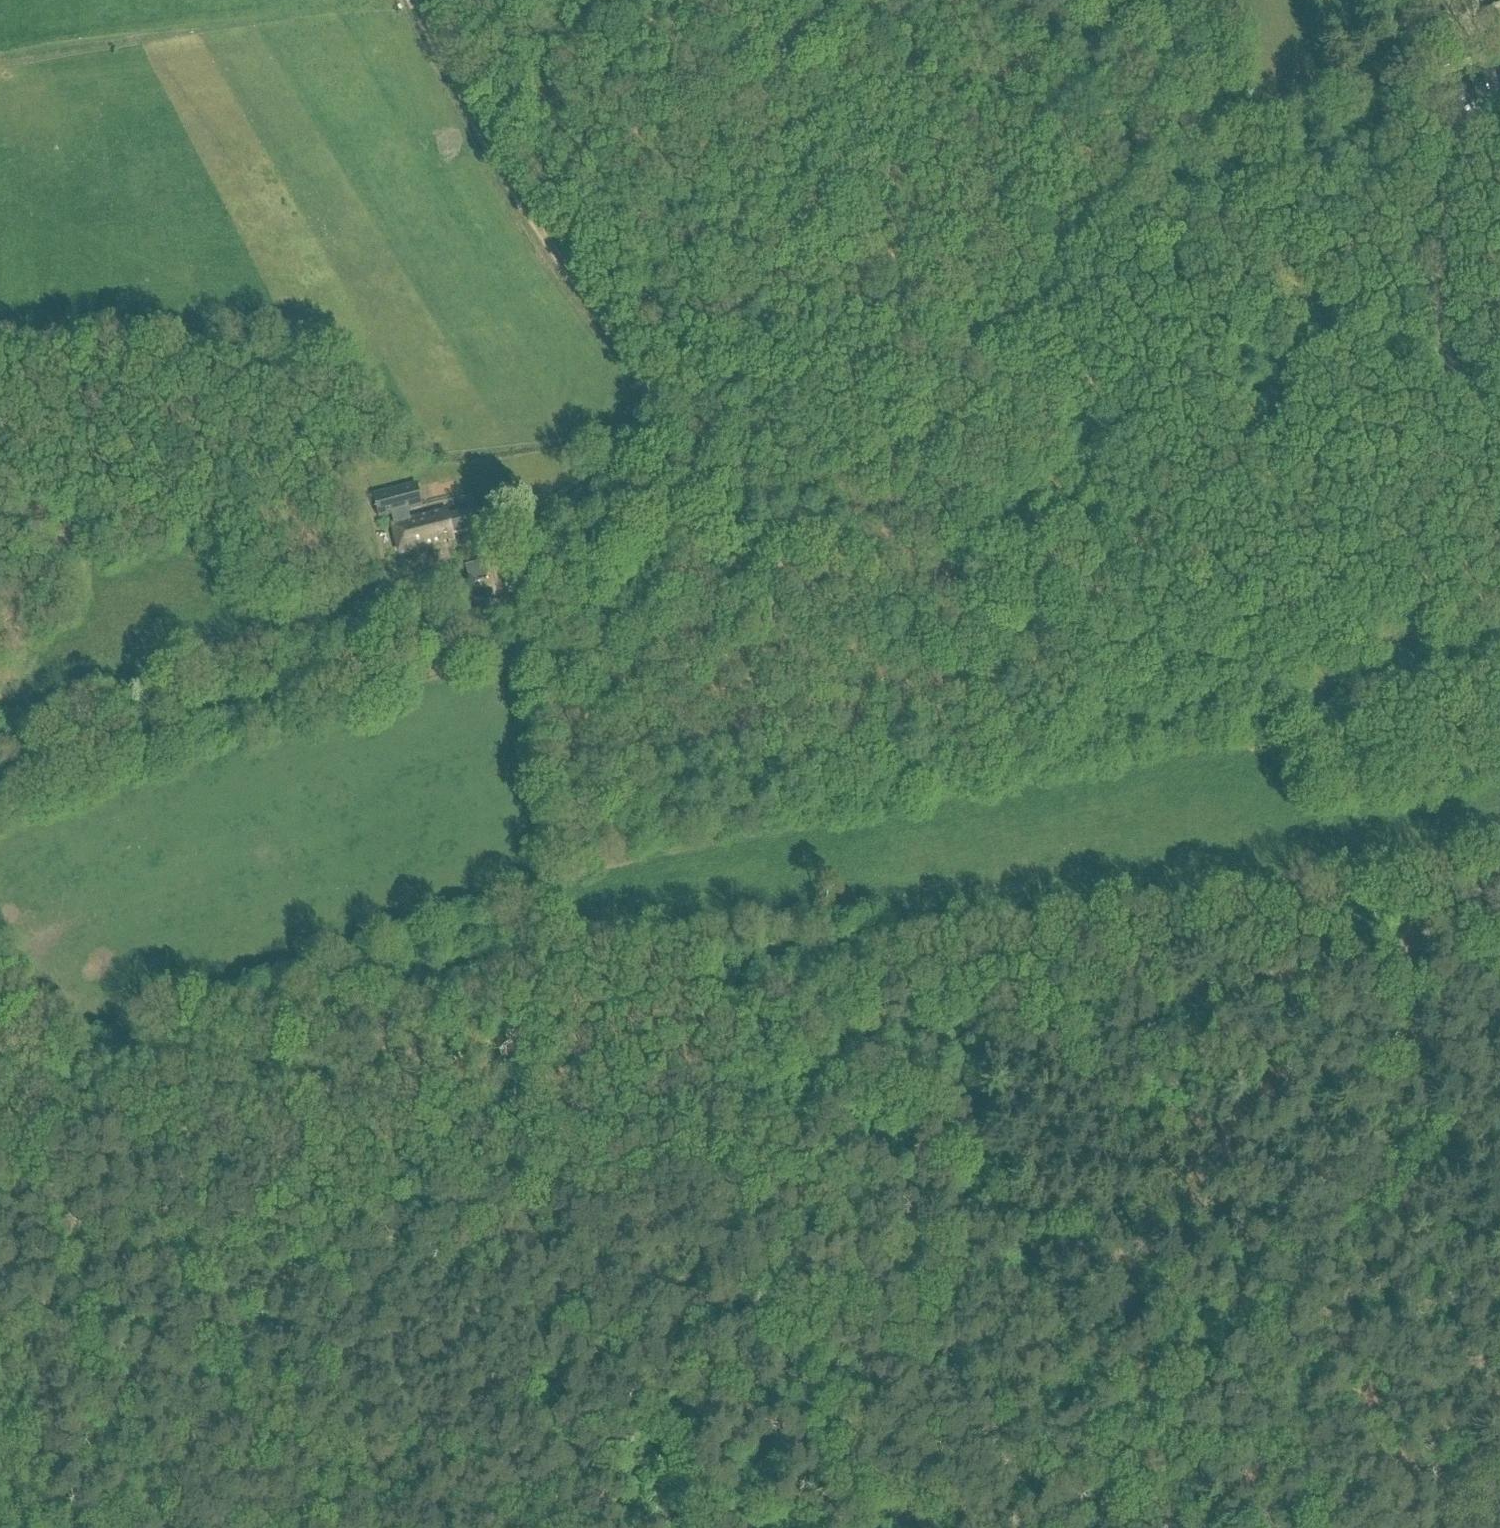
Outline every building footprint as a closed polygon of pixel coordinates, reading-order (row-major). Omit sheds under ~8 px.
[(1499,62),(1499,52),(1495,41),(1486,45),(1494,65),(1499,62)] [(408,511),(422,508),(416,485),(373,496),(379,519),(391,516),(408,511)] [(397,555),(415,550),(455,541),(453,535),(476,529),(470,511),(448,517),(447,512),(410,521),(393,525),(391,525),(397,555)] [(391,516),(393,525),(410,521),(408,511),(391,516)] [(466,567),(470,581),(487,576),(483,562),(466,567)]
